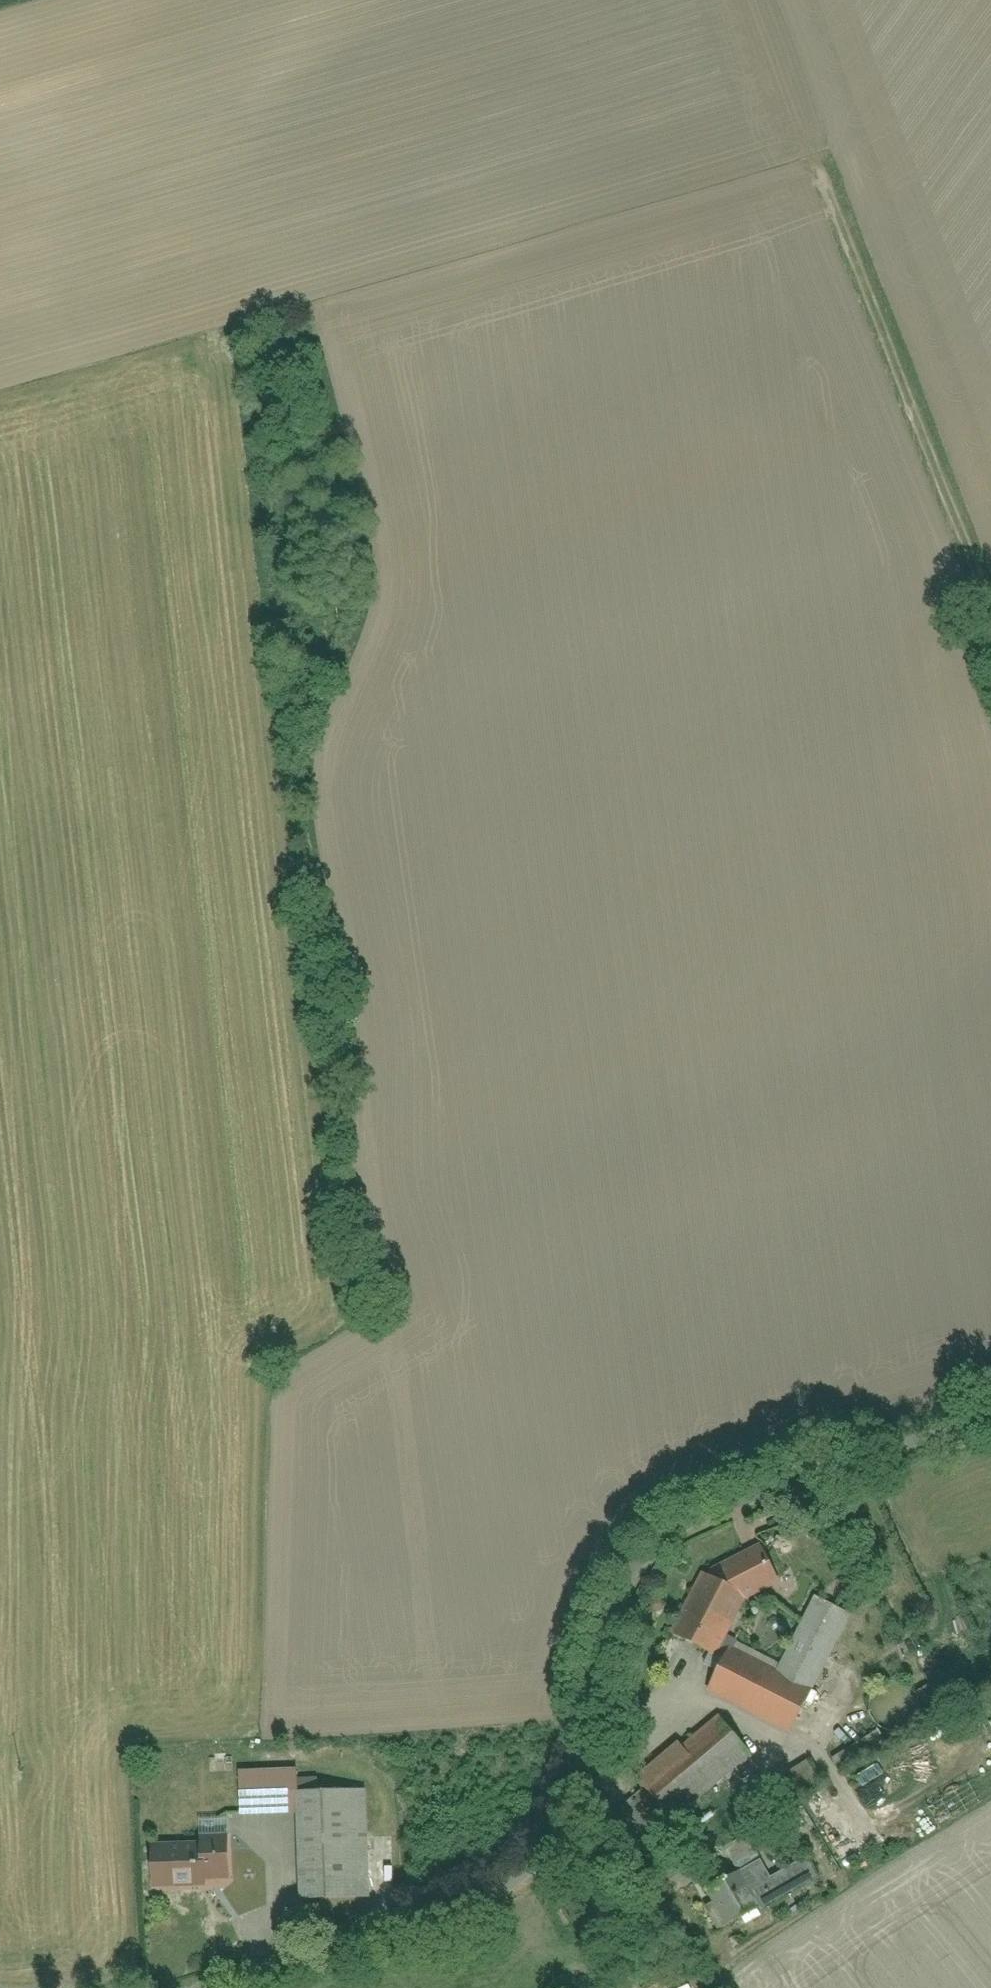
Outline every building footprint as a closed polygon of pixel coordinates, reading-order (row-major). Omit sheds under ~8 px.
[(702,1570),(667,1632),(722,1654),(746,1608),(782,1590),(764,1546),(702,1570)] [(850,1620),(811,1603),(777,1679),(722,1654),(703,1698),(796,1739),(850,1620)] [(741,1747),(710,1706),(673,1734),(668,1728),(624,1761),(665,1816),(703,1788),(697,1780),(741,1747)] [(281,1756),(229,1758),(231,1807),(283,1805),(281,1756)] [(356,1776),(285,1779),(290,1916),(337,1915),(336,1889),(360,1888),(356,1776)] [(213,1903),(254,1901),(252,1827),(214,1828),(215,1846),(197,1846),(196,1831),(139,1833),(141,1878),(196,1876),(195,1858),(212,1858),(213,1903)] [(810,1867),(798,1845),(762,1864),(749,1841),(693,1871),(718,1917),(810,1867)]
